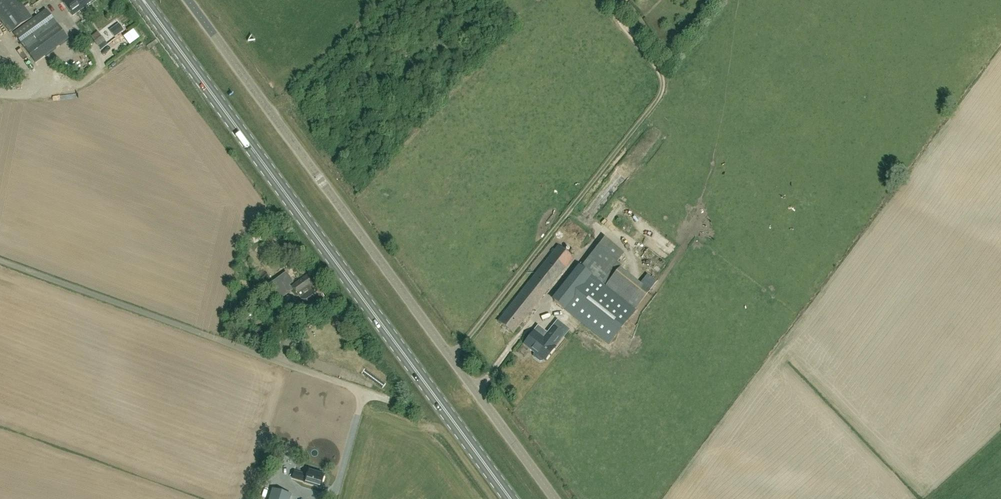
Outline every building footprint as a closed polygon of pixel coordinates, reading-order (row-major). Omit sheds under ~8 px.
[(10,33),(32,18),(19,0),(0,0),(0,19),(10,33)] [(94,0),(65,0),(62,2),(73,17),(87,6),(86,6),(94,0)] [(24,48),(57,24),(46,10),(13,34),(24,48)] [(58,24),(24,49),(35,64),(69,40),(58,24)] [(111,26),(111,34),(123,33),(122,26),(111,26)] [(101,36),(94,42),(98,47),(105,41),(101,36)] [(604,238),(597,247),(581,267),(578,265),(551,300),(565,311),(608,345),(636,310),(650,291),(649,291),(657,282),(647,274),(640,283),(620,267),(622,265),(617,262),(624,254),(616,247),(604,238)] [(513,334),(573,259),(559,247),(498,322),(513,334)] [(648,268),(645,272),(653,278),(656,274),(648,268)] [(320,306),(326,302),(324,299),(325,298),(316,285),(299,297),(308,310),(318,303),(320,306)] [(534,331),(524,345),(535,354),(534,355),(534,357),(540,362),(542,361),(543,360),(544,361),(555,348),(553,346),(561,336),(569,326),(565,323),(564,325),(558,321),(552,329),(544,339),(534,331)] [(321,487),(324,475),(306,470),(304,475),(294,472),(292,478),(304,482),(304,483),(321,487)] [(290,490),(276,486),(272,498),(288,498),(290,490)]
